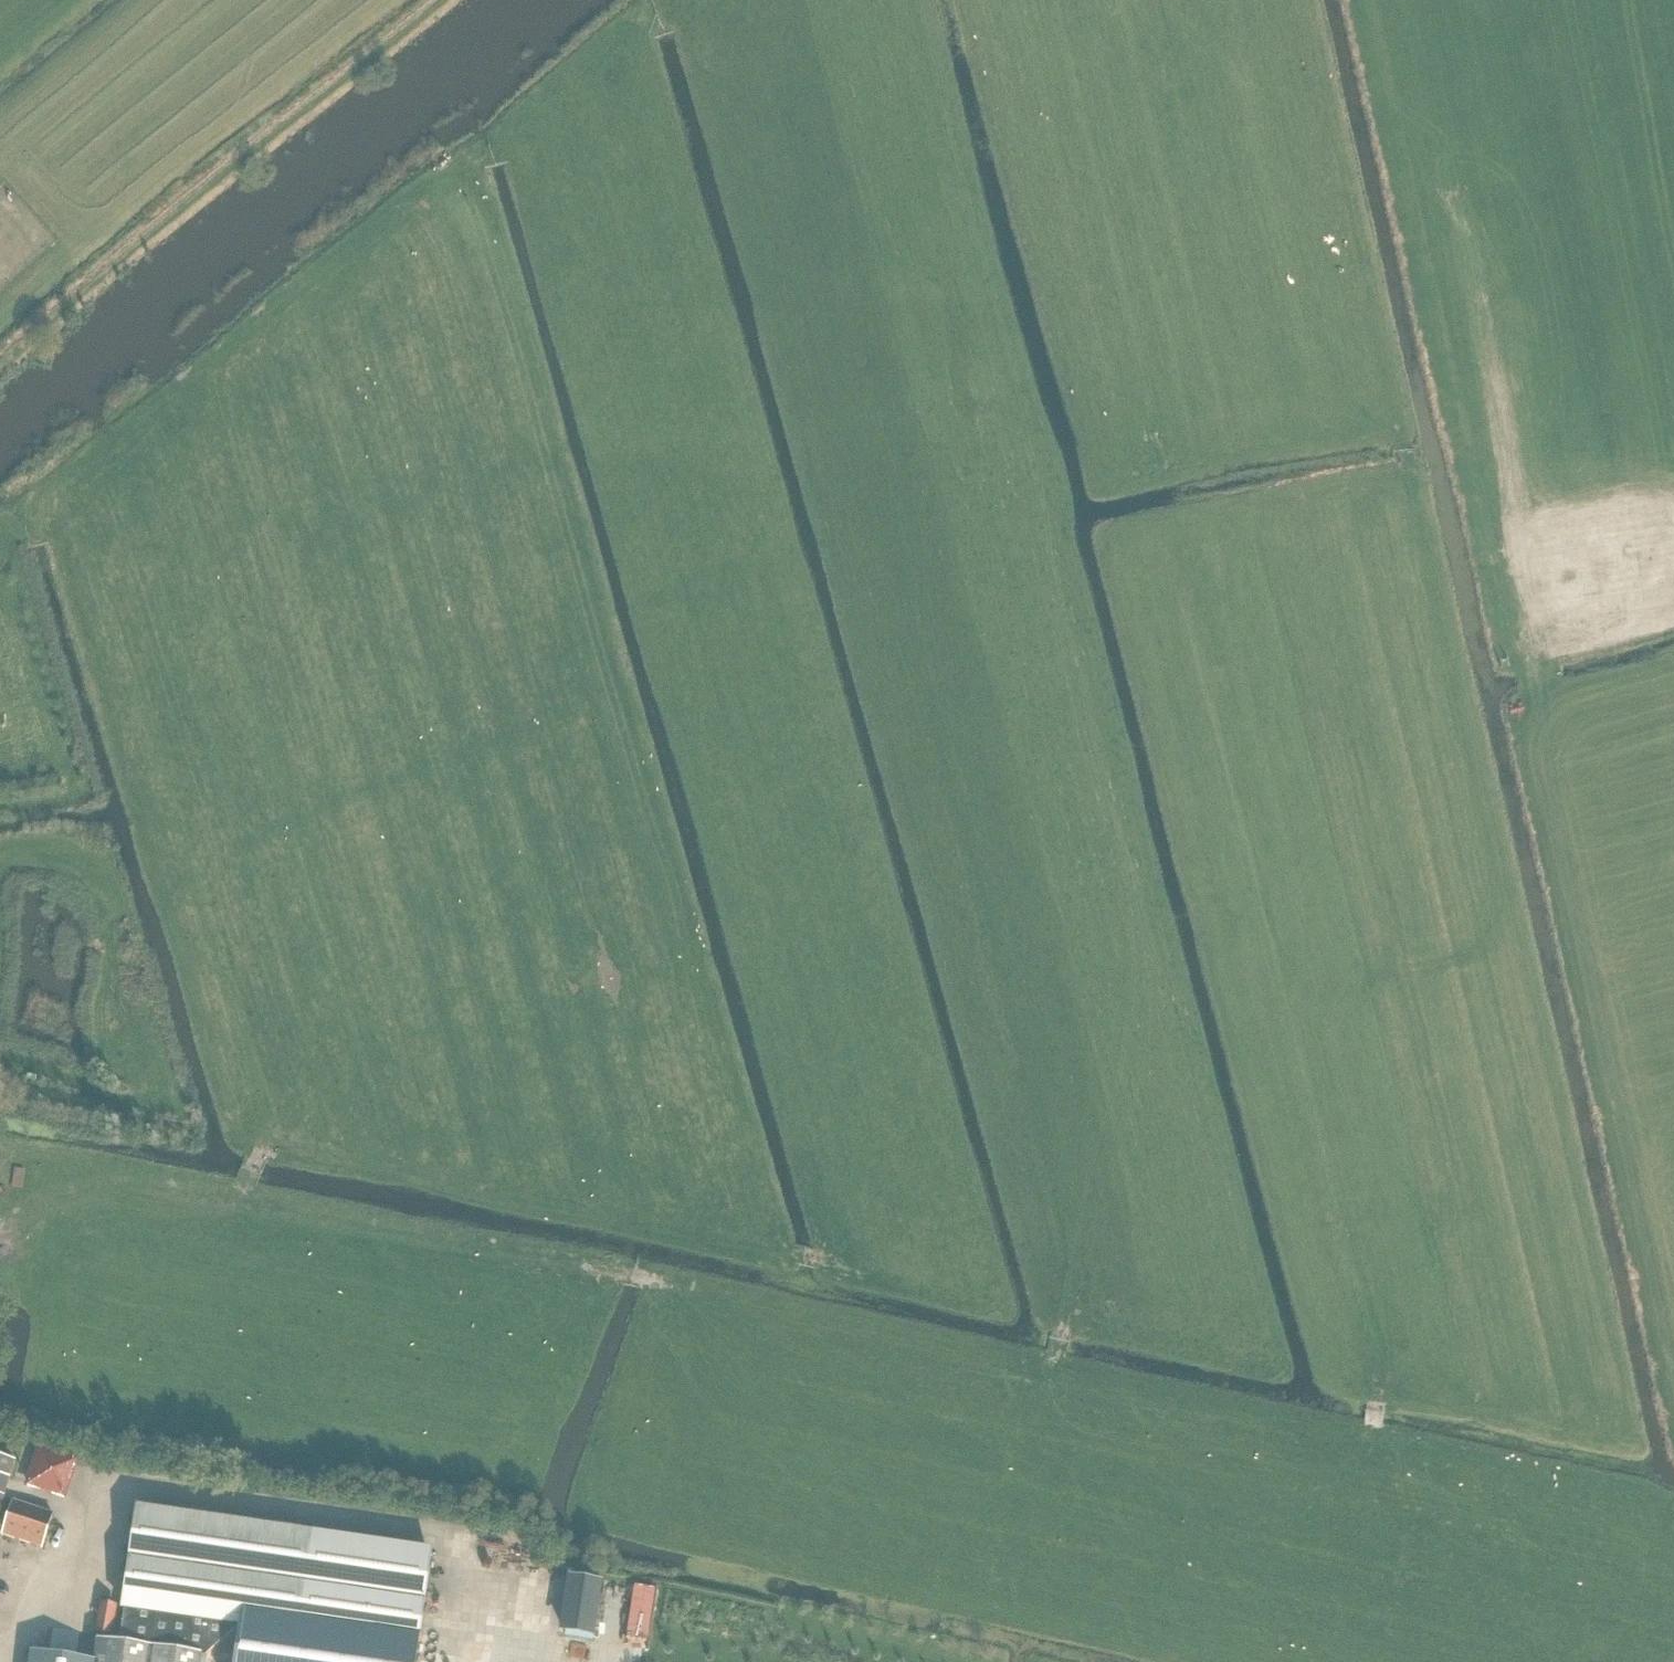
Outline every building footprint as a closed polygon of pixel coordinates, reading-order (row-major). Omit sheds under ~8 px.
[(15,1464),(0,1459),(0,1513),(15,1464)] [(41,1549),(50,1521),(10,1507),(4,1525),(0,1524),(0,1528),(3,1529),(1,1536),(41,1549)] [(199,1660),(213,1661),(415,1661),(432,1554),(136,1508),(120,1612),(124,1613),(120,1643),(96,1640),(32,1631),(28,1661),(199,1661),(199,1660)] [(568,1574),(564,1630),(600,1633),(605,1577),(568,1574)] [(627,1635),(652,1637),(657,1583),(632,1580),(627,1635)]
